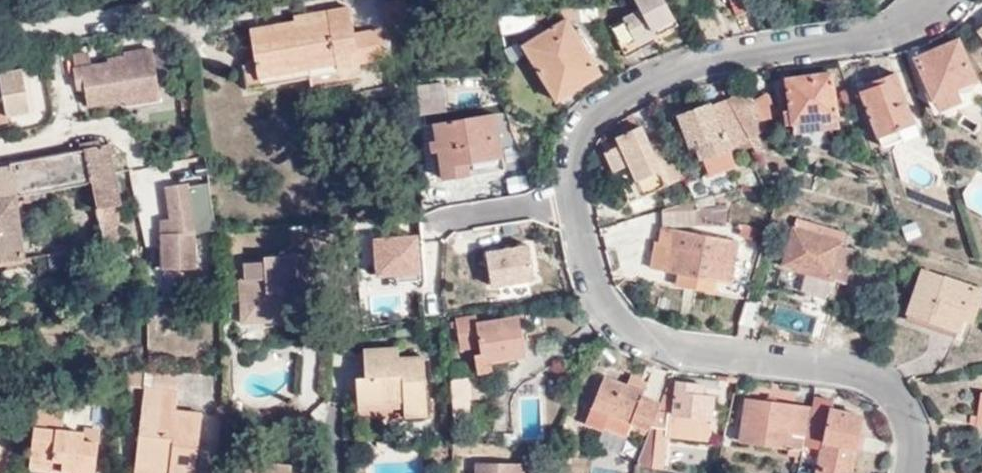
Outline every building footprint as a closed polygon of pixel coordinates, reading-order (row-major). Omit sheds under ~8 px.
[(408,24),(404,0),(394,0),(381,2),(385,27),(408,24)] [(663,0),(635,0),(638,7),(621,16),(622,17),(607,26),(623,56),(655,41),(653,37),(676,25),(663,0)] [(747,9),(744,0),(728,0),(734,14),(747,9)] [(384,59),(380,31),(354,36),(349,7),(293,16),(294,22),(248,29),(252,63),(236,66),(239,90),(304,80),(306,92),(341,86),(339,69),(359,66),(358,64),(384,59)] [(566,19),(585,8),(560,7),(533,13),(501,16),(503,33),(529,31),(562,12),(566,19)] [(743,33),(757,31),(747,9),(734,14),(743,33)] [(599,74),(564,18),(521,43),(555,100),(599,74)] [(964,46),(970,55),(981,47),(981,37),(981,35),(964,46)] [(932,99),(975,81),(958,41),(914,59),(928,92),(932,99)] [(981,72),(981,47),(970,55),(981,72)] [(86,88),(88,105),(126,100),(124,86),(131,85),(132,97),(160,92),(153,49),(126,53),(127,58),(109,60),(110,63),(74,69),(77,89),(86,88)] [(0,74),(23,70),(22,62),(0,66),(0,74)] [(9,122),(7,116),(31,112),(23,70),(0,74),(4,91),(0,92),(0,124),(9,122)] [(893,72),(857,88),(876,137),(913,123),(893,72)] [(789,122),(835,117),(830,73),(785,79),(789,122)] [(945,113),(954,109),(957,107),(962,103),(957,91),(964,93),(970,90),(973,86),(975,81),(932,99),(928,92),(924,94),(934,114),(937,115),(945,113)] [(124,86),(126,100),(127,106),(161,100),(160,92),(132,97),(131,85),(124,86)] [(746,90),(726,99),(741,130),(747,140),(765,129),(763,124),(751,101),(746,90)] [(764,94),(751,101),(763,124),(776,116),(764,94)] [(686,186),(693,202),(697,201),(713,196),(737,189),(728,169),(735,165),(730,154),(723,138),(741,130),(726,99),(709,106),(708,102),(675,116),(688,147),(693,146),(706,178),(686,186)] [(443,179),(503,171),(496,115),(437,122),(443,179)] [(836,127),(835,117),(789,122),(791,131),(836,127)] [(629,165),(643,197),(680,181),(661,135),(647,141),(640,126),(614,138),(617,145),(603,151),(612,172),(613,171),(629,165)] [(723,138),(730,154),(750,147),(747,140),(741,130),(723,138)] [(21,259),(14,207),(94,196),(101,245),(117,243),(115,220),(117,203),(105,145),(7,160),(8,165),(0,166),(0,262),(21,259)] [(627,204),(643,197),(629,165),(613,171),(627,204)] [(163,221),(164,270),(196,269),(196,234),(215,230),(215,226),(208,184),(190,187),(189,183),(168,187),(173,219),(163,221)] [(698,205),(713,205),(713,196),(697,201),(698,205)] [(697,224),(728,224),(729,205),(713,205),(698,205),(697,224)] [(845,233),(795,217),(780,265),(842,284),(853,251),(841,247),(845,233)] [(744,226),(741,235),(761,241),(763,232),(744,226)] [(718,280),(732,283),(739,241),(663,228),(660,245),(656,244),(652,269),(680,274),(705,278),(718,280)] [(418,231),(370,234),(372,276),(421,273),(418,231)] [(530,241),(484,246),(488,285),(534,280),(530,241)] [(48,270),(67,268),(64,253),(46,254),(48,270)] [(311,287),(317,287),(315,254),(308,255),(311,287)] [(318,292),(317,287),(311,287),(308,255),(265,258),(265,262),(244,263),(245,279),(240,280),(239,280),(240,295),(246,294),(246,314),(262,323),(296,321),(299,315),(309,318),(309,311),(318,292)] [(431,283),(445,283),(443,260),(430,260),(431,283)] [(922,269),(907,311),(959,329),(965,311),(975,314),(981,291),(981,289),(922,269)] [(678,286),(716,293),(718,280),(705,278),(680,274),(678,286)] [(750,290),(740,322),(755,326),(764,295),(750,290)] [(241,325),(262,323),(246,314),(246,294),(240,295),(241,325)] [(482,348),(483,355),(477,356),(479,373),(494,371),(493,361),(526,356),(520,317),(480,323),(478,314),(457,317),(462,350),(482,348)] [(401,398),(402,413),(426,412),(422,354),(397,355),(397,346),(363,348),(365,373),(357,374),(358,400),(401,398)] [(139,388),(140,371),(127,370),(126,387),(139,388)] [(156,370),(153,390),(178,392),(181,373),(156,370)] [(101,379),(104,388),(117,385),(114,375),(101,379)] [(633,375),(629,386),(646,392),(650,382),(633,375)] [(629,436),(632,429),(634,424),(648,429),(659,404),(659,403),(645,396),(646,392),(629,386),(607,377),(589,423),(604,429),(605,427),(629,436)] [(91,392),(104,388),(101,379),(88,383),(91,392)] [(453,380),(456,419),(472,418),(469,379),(466,379),(453,380)] [(670,436),(712,441),(717,396),(705,395),(707,385),(673,381),(663,404),(653,431),(650,437),(639,465),(662,469),(666,470),(670,436)] [(136,461),(172,466),(171,472),(196,472),(203,415),(176,411),(178,392),(153,390),(145,389),(136,461)] [(811,396),(811,398),(810,406),(803,445),(820,448),(815,472),(849,472),(860,416),(827,409),(829,399),(811,396)] [(360,416),(402,413),(401,398),(358,400),(360,416)] [(803,445),(810,406),(745,399),(740,441),(802,449),(803,445)] [(653,431),(663,404),(659,403),(659,404),(648,429),(653,431)] [(31,460),(60,462),(60,472),(71,472),(93,472),(96,444),(82,443),(82,434),(62,432),(64,413),(36,411),(31,460)] [(632,429),(646,435),(647,431),(648,429),(634,424),(632,429)] [(82,431),(82,434),(82,443),(96,444),(98,433),(82,431)] [(60,462),(31,460),(30,469),(60,472),(60,462)] [(135,472),(171,472),(172,466),(136,461),(135,472)] [(246,472),(290,472),(290,465),(247,461),(246,472)] [(523,465),(474,463),(474,472),(522,472),(523,465)]
